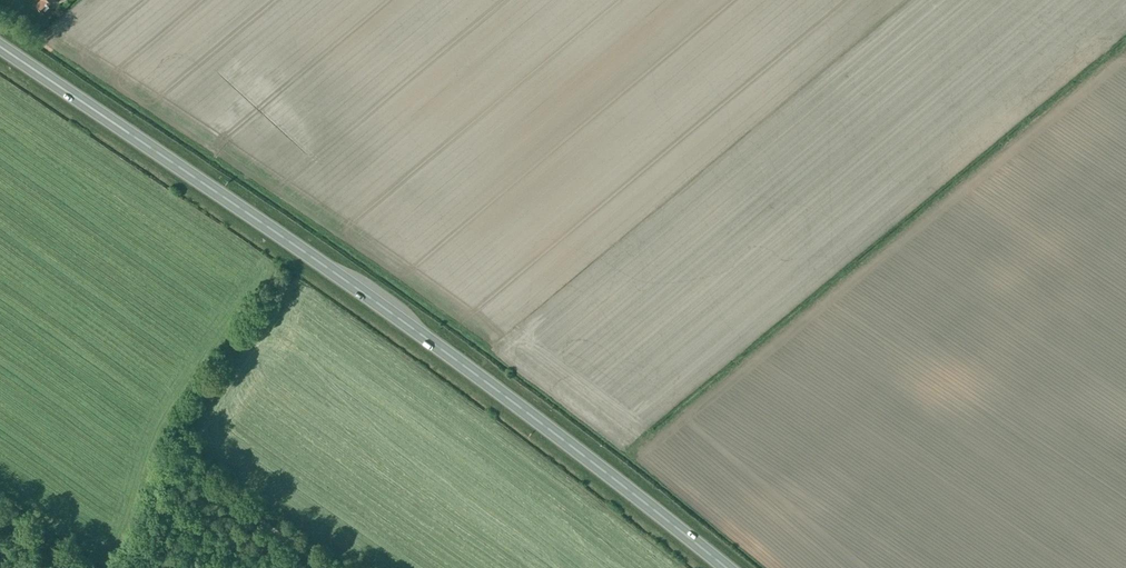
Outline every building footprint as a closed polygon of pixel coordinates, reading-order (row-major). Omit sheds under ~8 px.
[(36,3),(43,11),(57,0),(40,0),(36,3)]
